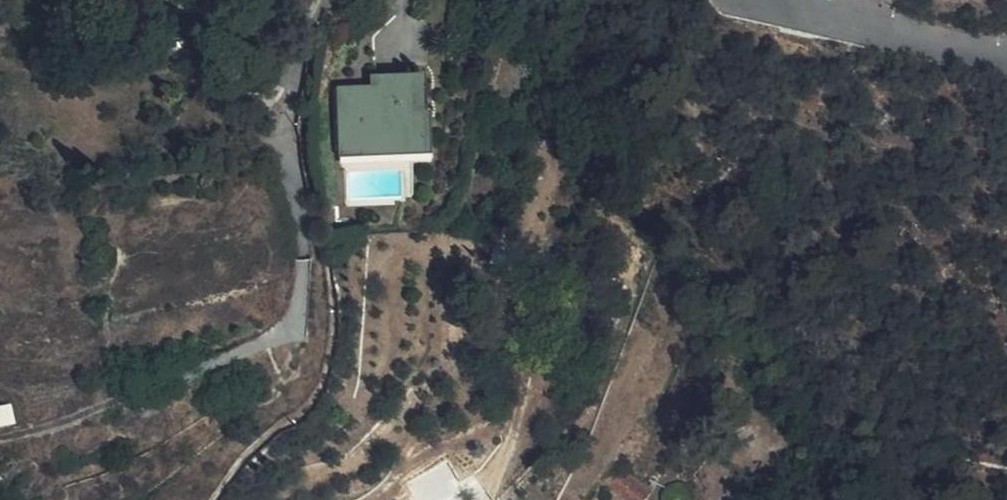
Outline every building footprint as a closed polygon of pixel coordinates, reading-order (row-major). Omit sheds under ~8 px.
[(374,74),(374,82),(342,83),(344,144),(405,142),(405,133),(426,133),(424,72),(374,74)] [(427,147),(426,133),(405,133),(405,142),(406,163),(415,162),(415,148),(427,147)] [(0,405),(0,425),(14,423),(10,403),(0,405)] [(653,493),(632,468),(614,484),(629,499),(650,499),(648,498),(653,493)]
